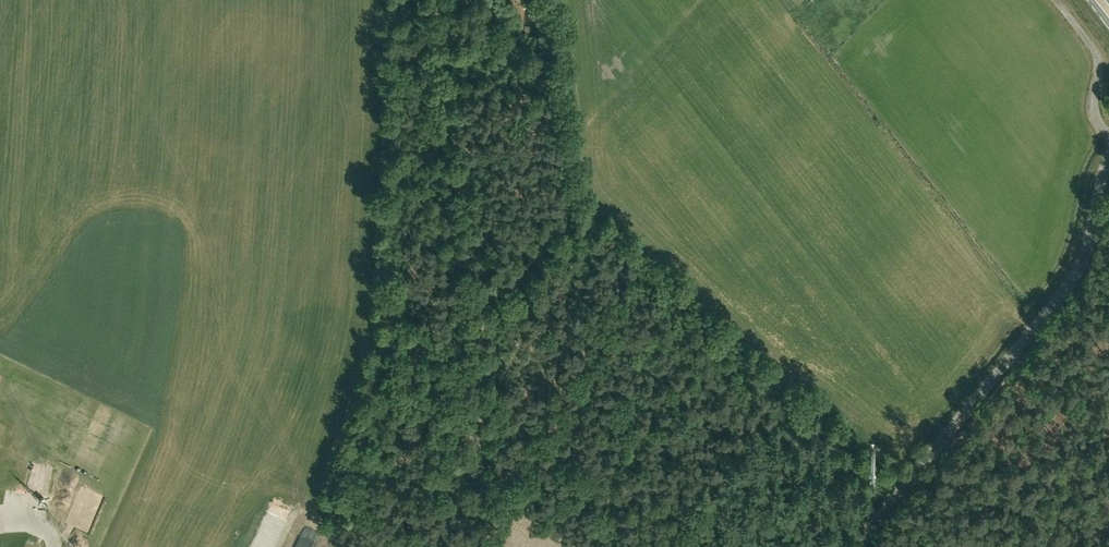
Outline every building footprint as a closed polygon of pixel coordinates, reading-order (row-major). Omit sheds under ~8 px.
[(820,406),(825,412),(831,407),(826,401),(820,406)] [(69,492),(74,459),(50,456),(45,488),(69,492)] [(75,505),(64,530),(81,538),(97,502),(77,493),(72,504),(75,505)]
